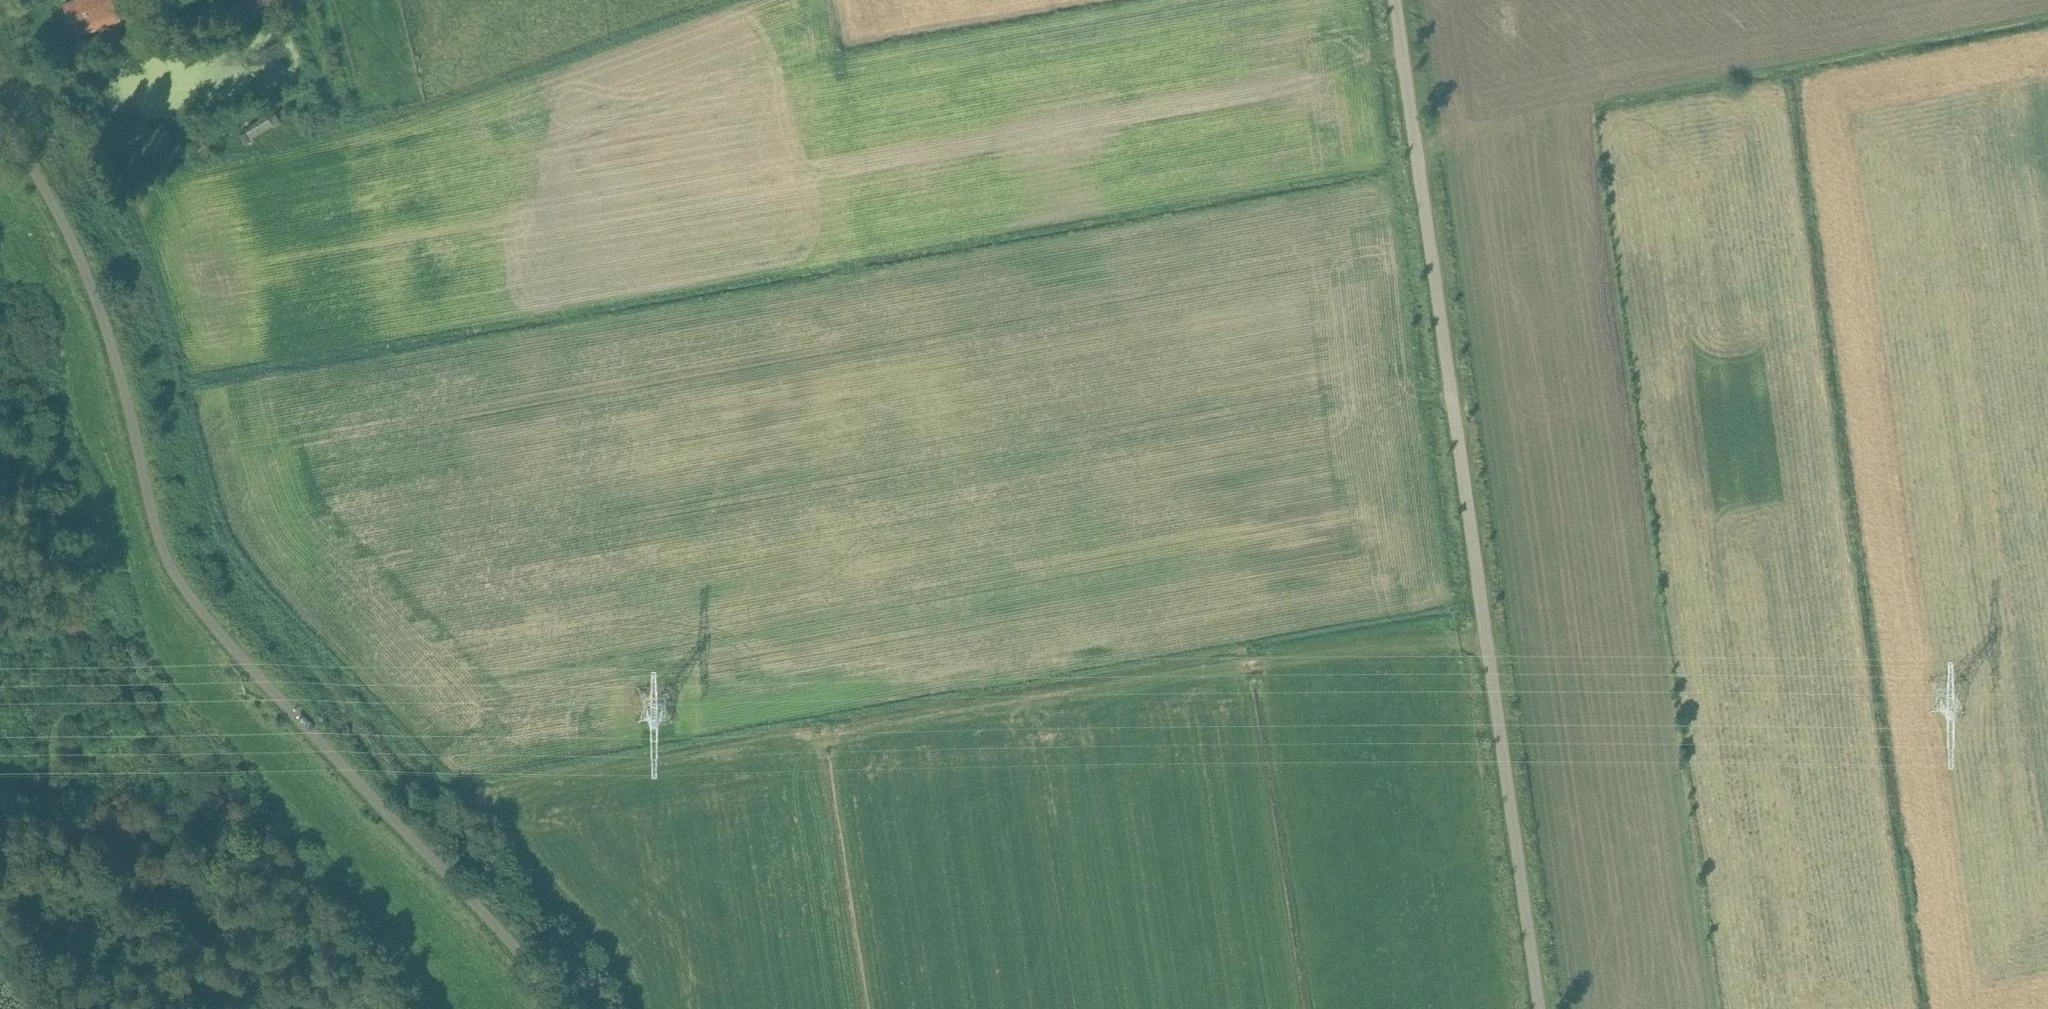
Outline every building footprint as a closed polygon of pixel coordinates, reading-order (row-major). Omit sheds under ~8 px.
[(111,0),(75,0),(65,4),(77,34),(118,17),(111,0)] [(229,15),(283,0),(225,0),(229,15)] [(247,130),(240,134),(247,144),(254,140),(252,138),(273,125),(274,127),(282,122),(275,112),(269,116),(267,114),(245,127),(247,130)]
